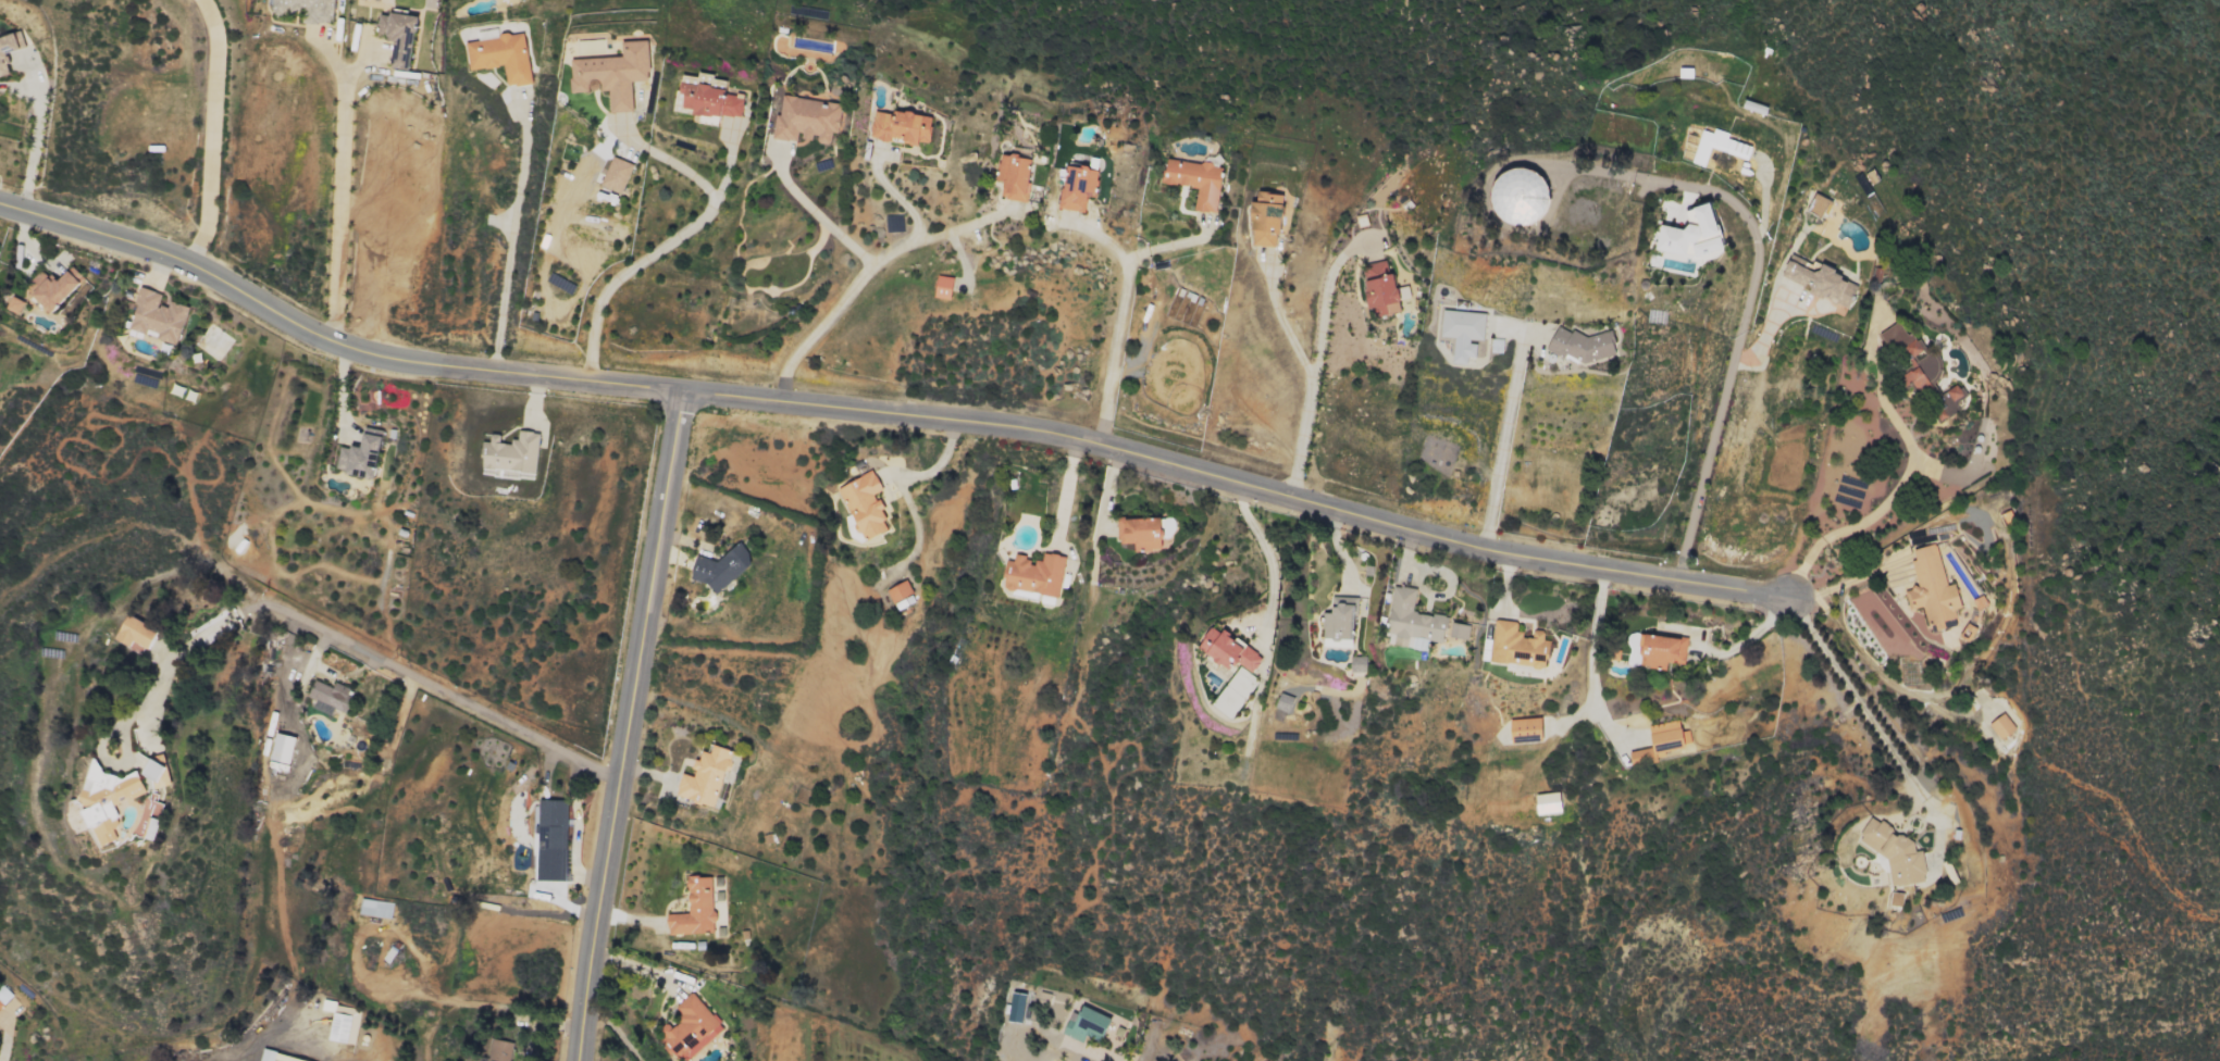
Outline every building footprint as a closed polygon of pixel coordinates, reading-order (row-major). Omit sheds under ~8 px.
[(308,16),(307,21),(332,24),(335,0),(276,0),(275,13),(308,16)] [(441,9),(442,0),(430,0),(429,8),(441,9)] [(422,16),(384,12),(381,38),(400,40),(397,67),(417,69),(422,16)] [(530,83),(521,32),(503,35),(502,29),(482,33),(484,41),(469,43),(474,70),(502,66),(506,87),(530,83)] [(13,74),(10,65),(15,64),(12,53),(27,48),(21,32),(0,39),(0,78),(13,74)] [(564,58),(566,92),(583,91),(583,87),(592,87),(592,90),(603,90),(604,112),(626,111),(625,81),(642,80),(640,39),(614,41),(615,56),(564,58)] [(732,116),(733,96),(715,94),(716,79),(702,78),(703,72),(687,71),(687,75),(672,74),(670,106),(681,107),(680,112),(732,116)] [(764,137),(790,140),(790,137),(806,139),(806,141),(822,143),(823,131),(829,132),(832,101),(773,95),(771,113),(767,113),(764,137)] [(924,114),(884,110),(884,113),(867,111),(864,138),(884,140),(884,136),(893,137),(893,143),(909,145),(910,141),(921,142),(924,114)] [(1688,162),(1701,166),(1706,148),(1743,159),(1747,146),(1723,139),(1725,133),(1711,129),(1709,133),(1697,129),(1688,162)] [(1030,159),(997,153),(993,181),(1001,183),(998,198),(1023,202),(1030,159)] [(618,193),(629,165),(608,157),(597,185),(618,193)] [(1214,214),(1221,167),(1164,159),(1160,183),(1196,188),(1193,211),(1214,214)] [(1057,209),(1083,212),(1085,197),(1091,198),(1092,187),(1094,187),(1096,170),(1063,166),(1057,209)] [(1247,246),(1275,248),(1279,194),(1254,192),(1253,202),(1250,202),(1247,246)] [(1647,249),(1676,254),(1682,253),(1690,254),(1714,248),(1702,202),(1698,202),(1683,206),(1688,224),(1683,223),(1668,227),(1652,224),(1647,249)] [(1847,307),(1857,284),(1816,266),(1813,272),(1785,260),(1778,277),(1847,307)] [(1396,312),(1386,261),(1358,266),(1366,309),(1371,308),(1372,316),(1396,312)] [(58,314),(90,279),(76,266),(63,280),(56,274),(52,278),(45,270),(29,287),(58,314)] [(930,297),(947,300),(952,279),(935,275),(930,297)] [(1394,289),(1397,301),(1409,299),(1406,286),(1394,289)] [(181,346),(192,307),(174,302),(172,309),(162,306),(165,293),(143,287),(138,305),(141,305),(135,330),(151,334),(152,331),(162,334),(160,340),(181,346)] [(10,308),(25,315),(31,302),(16,295),(10,308)] [(1450,363),(1466,365),(1466,358),(1475,358),(1476,342),(1482,342),(1484,314),(1440,310),(1438,338),(1452,339),(1450,363)] [(1879,333),(1901,365),(1921,351),(1898,319),(1879,333)] [(1938,395),(1930,379),(1939,374),(1931,357),(1894,375),(1900,388),(1914,382),(1934,423),(1954,413),(1950,404),(1962,399),(1956,386),(1938,395)] [(358,433),(355,449),(337,445),(332,472),(370,479),(378,431),(372,430),(371,435),(358,433)] [(533,474),(537,434),(516,431),(515,443),(497,441),(498,435),(488,434),(487,443),(481,442),(478,468),(533,474)] [(837,486),(858,541),(887,530),(872,494),(879,491),(871,472),(837,486)] [(1116,519),(1117,544),(1132,544),(1133,551),(1159,551),(1159,539),(1173,538),(1172,518),(1116,519)] [(687,570),(713,597),(751,560),(735,543),(711,566),(701,556),(687,570)] [(1944,586),(1934,544),(1910,550),(1913,561),(1910,562),(1916,587),(1903,590),(1908,610),(1923,606),(1930,633),(1943,630),(1941,622),(1959,617),(1951,584),(1944,586)] [(1064,558),(1039,553),(1037,562),(1013,557),(1012,562),(1004,560),(999,587),(1056,598),(1064,558)] [(884,590),(892,606),(897,604),(899,609),(912,603),(908,594),(911,593),(905,580),(884,590)] [(1425,651),(1427,641),(1441,643),(1445,618),(1411,612),(1415,589),(1393,586),(1384,644),(1425,651)] [(1322,614),(1321,647),(1351,648),(1352,598),(1330,597),(1330,614),(1322,614)] [(142,642),(159,650),(168,631),(132,614),(121,638),(140,646),(142,642)] [(1488,663),(1545,668),(1547,642),(1541,641),(1542,632),(1527,630),(1526,633),(1515,632),(1516,623),(1493,620),(1488,663)] [(1447,638),(1466,641),(1468,626),(1450,623),(1447,638)] [(1194,648),(1226,672),(1234,661),(1250,674),(1261,659),(1220,628),(1217,633),(1209,627),(1194,648)] [(1686,640),(1637,634),(1633,666),(1664,670),(1665,662),(1683,664),(1686,640)] [(1232,720),(1256,680),(1236,668),(1212,708),(1232,720)] [(329,688),(312,680),(305,697),(314,701),(341,713),(351,691),(332,682),(329,688)] [(1273,709),(1288,713),(1293,698),(1278,693),(1273,709)] [(2014,730),(2003,713),(1987,723),(1998,741),(2014,730)] [(1508,720),(1509,744),(1539,742),(1538,719),(1508,720)] [(1627,753),(1629,762),(1664,755),(1663,751),(1691,746),(1688,731),(1679,732),(1677,721),(1646,727),(1650,748),(1627,753)] [(271,745),(263,744),(261,759),(289,764),(293,737),(273,734),(271,745)] [(713,808),(729,752),(710,746),(707,754),(699,752),(696,761),(694,761),(689,776),(679,774),(673,796),(713,808)] [(119,849),(137,841),(135,834),(138,823),(131,807),(162,794),(164,789),(156,772),(141,778),(121,772),(113,753),(99,800),(119,849)] [(183,768),(167,760),(160,775),(176,783),(183,768)] [(563,882),(564,801),(535,800),(534,881),(563,882)] [(1889,887),(1924,883),(1920,851),(1913,852),(1911,836),(1891,838),(1889,821),(1861,824),(1864,852),(1884,849),(1889,887)] [(710,876),(685,877),(686,914),(664,915),(665,935),(712,933),(710,876)] [(1887,906),(1900,908),(1902,894),(1889,893),(1887,906)] [(357,914),(390,920),(393,904),(360,898),(357,914)] [(690,992),(673,1008),(681,1017),(668,1028),(665,1024),(654,1033),(679,1060),(686,1060),(722,1029),(690,992)] [(346,1044),(350,1008),(331,1006),(327,1041),(346,1044)] [(1060,1034),(1080,1043),(1085,1034),(1098,1039),(1107,1019),(1079,1006),(1071,1022),(1066,1020),(1060,1034)] [(512,1043),(491,1040),(488,1060),(509,1060),(512,1043)] [(259,1052),(257,1060),(308,1060),(259,1052)]
